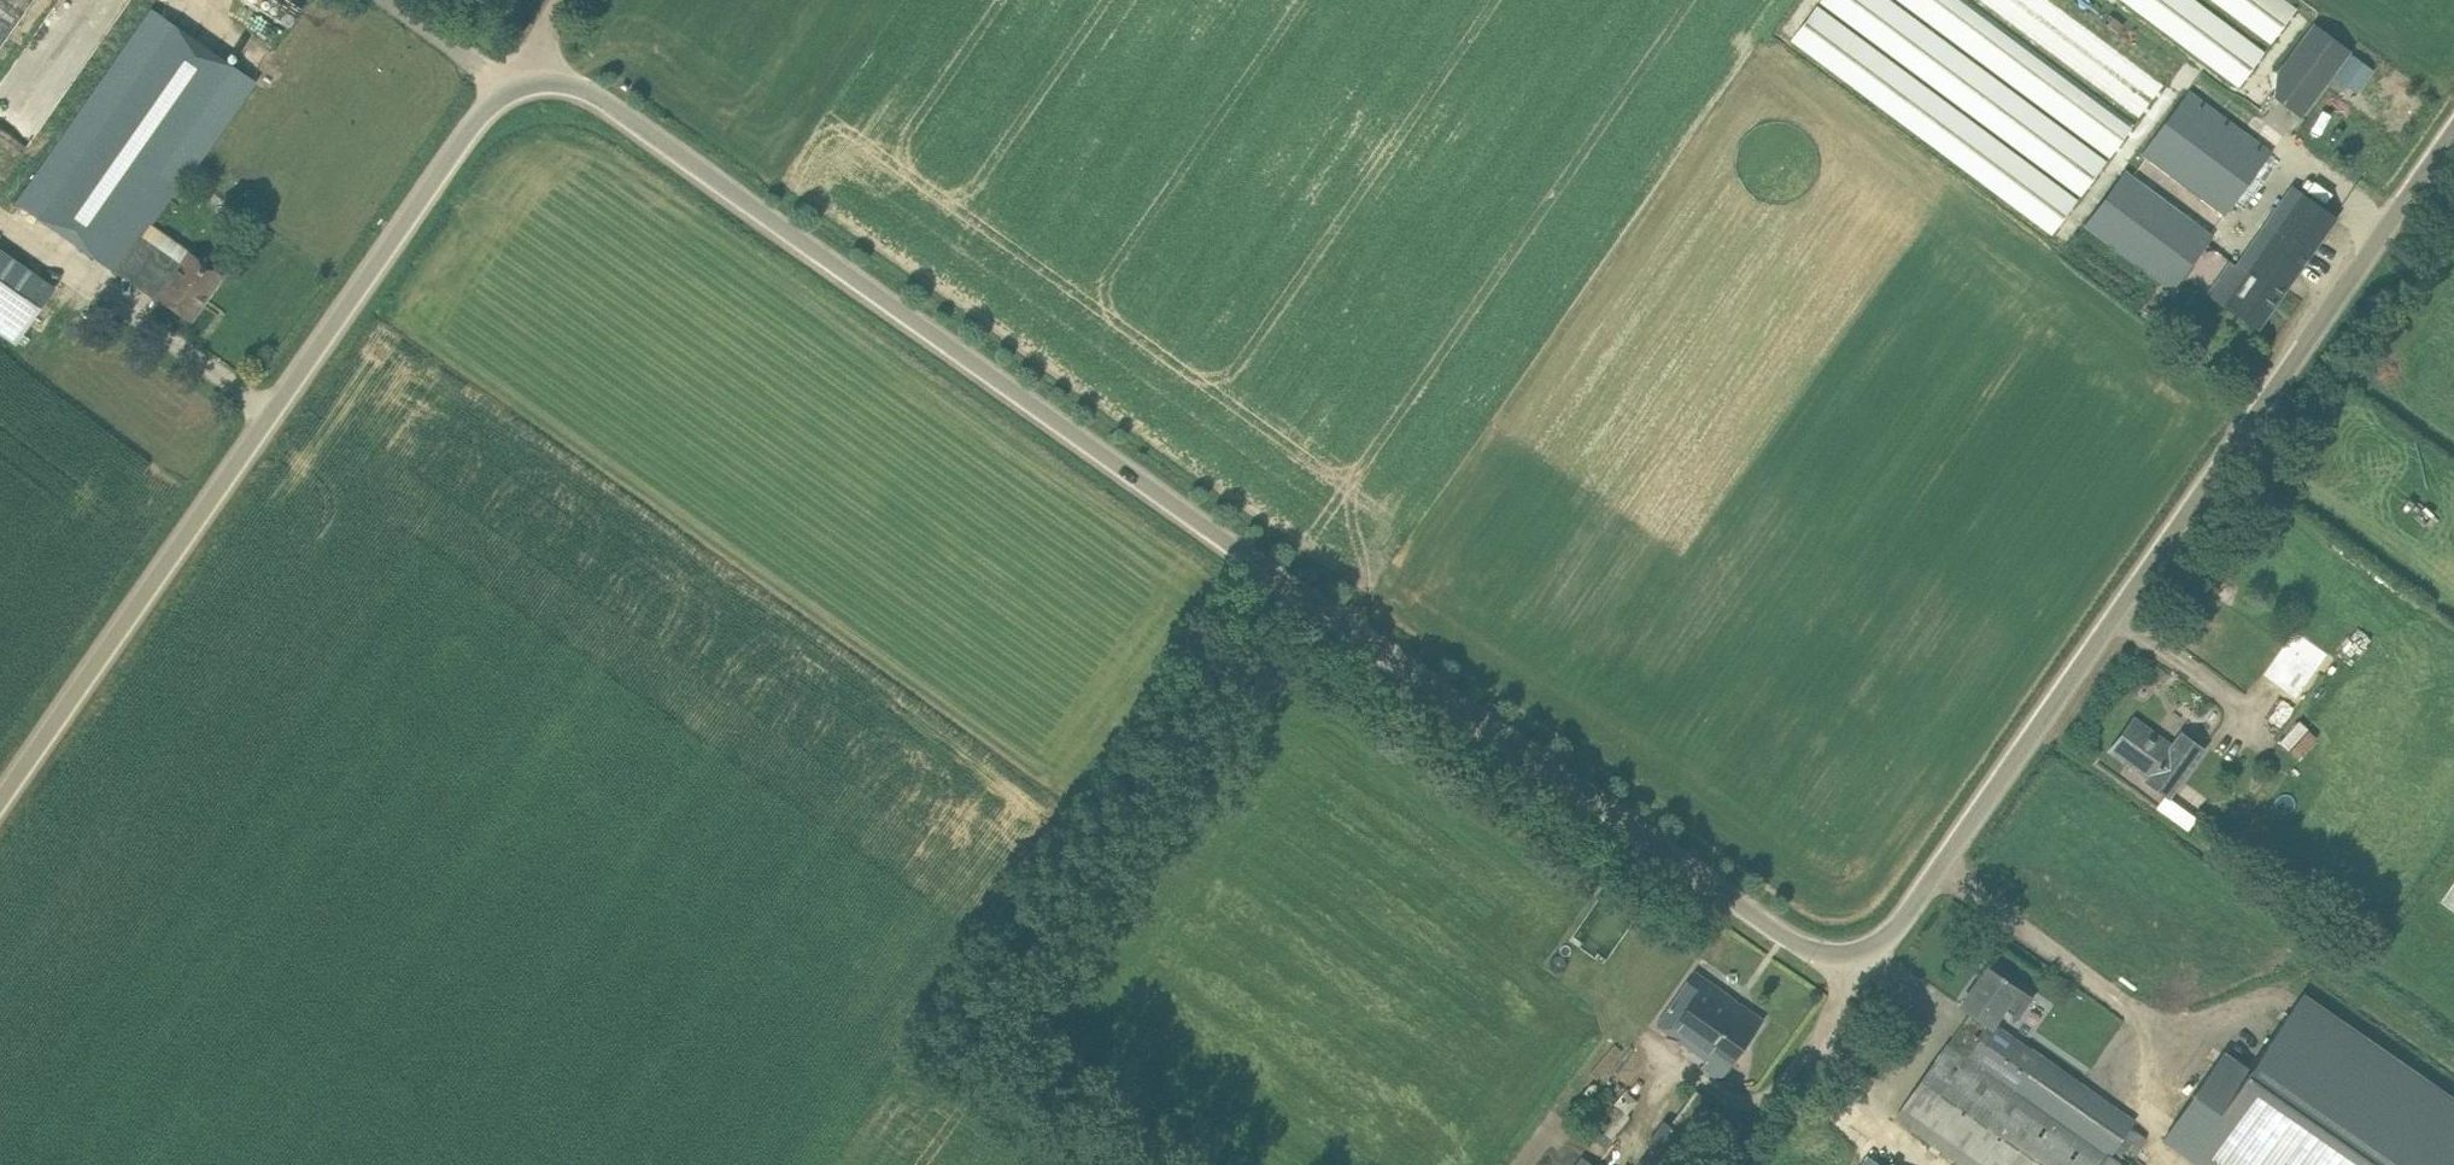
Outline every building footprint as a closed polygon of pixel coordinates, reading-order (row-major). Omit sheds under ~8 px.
[(1820,0),(2081,195),(2106,160),(1892,0),(1821,0),(1820,0)] [(1972,0),(1899,0),(2110,157),(2136,122),(1972,0)] [(2053,0),(1981,0),(2139,118),(2165,84),(2053,0)] [(2193,0),(2127,0),(2240,84),(2264,53),(2193,0)] [(2283,0),(2217,0),(2272,41),(2296,9),(2283,0)] [(2078,199),(1817,5),(1791,40),(2052,235),(2078,199)] [(20,203),(119,273),(123,267),(144,236),(254,79),(154,9),(20,203)] [(2351,50),(2314,23),(2275,75),(2274,95),(2302,116),(2351,50)] [(2189,91),(2142,154),(2224,215),(2271,152),(2189,91)] [(2081,220),(2174,289),(2215,235),(2122,166),(2081,220)] [(2335,216),(2316,202),(2293,186),(2253,242),(2257,245),(2243,265),(2251,270),(2227,305),(2258,327),(2335,216)] [(142,272),(165,288),(160,296),(192,319),(223,275),(190,252),(183,263),(144,236),(123,267),(138,278),(142,272)] [(17,342),(56,287),(0,248),(0,331),(17,342)] [(2298,628),(2265,673),(2297,696),(2329,651),(2298,628)] [(2204,749),(2202,747),(2182,733),(2173,745),(2134,717),(2109,750),(2148,779),(2147,781),(2168,797),(2204,749)] [(2285,749),(2304,730),(2294,721),(2276,741),(2285,749)] [(2443,899),(2453,906),(2453,884),(2443,899)] [(1970,1011),(1952,1037),(1972,1051),(1993,1020),(1996,1022),(2006,1009),(2019,1019),(2033,999),(2005,980),(2007,978),(2002,974),(2000,976),(1988,968),(1962,1005),(1970,1011)] [(1695,970),(1656,1025),(1708,1061),(1703,1068),(1721,1081),(1764,1019),(1695,970)] [(2165,1137),(2206,1164),(2453,1164),(2453,1102),(2301,996),(2250,1070),(2224,1051),(2165,1137)] [(1896,1117),(1916,1131),(1965,1164),(2125,1164),(2112,1156),(2131,1127),(2134,1123),(2136,1120),(1996,1022),(1993,1020),(1972,1051),(1952,1037),(1896,1117)] [(1621,1079),(1644,1088),(1652,1071),(1629,1062),(1621,1079)] [(1645,1145),(1650,1149),(1671,1164),(1682,1164),(1697,1145),(1693,1142),(1710,1119),(1701,1112),(1711,1100),(1698,1091),(1672,1126),(1663,1120),(1645,1145)] [(1585,1130),(1605,1147),(1630,1118),(1603,1094),(1585,1115),(1593,1121),(1585,1130)] [(1859,1164),(1884,1164),(1867,1153),(1859,1164)]
